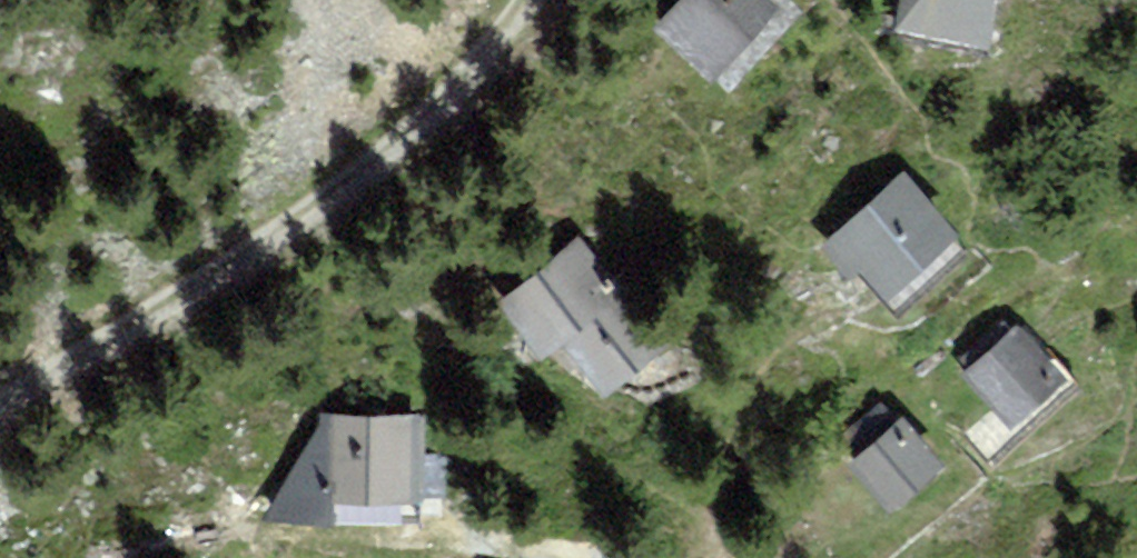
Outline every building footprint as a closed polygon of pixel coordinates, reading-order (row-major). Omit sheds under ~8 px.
[(759,0),(687,0),(661,30),(714,76),(772,11),(759,0)] [(900,27),(984,42),(992,0),(905,0),(900,27)] [(952,237),(906,182),(830,246),(855,275),(868,264),(890,289),(952,237)] [(509,303),(547,351),(561,341),(604,393),(674,335),(631,283),(617,295),(577,248),(509,303)] [(1060,375),(1018,330),(967,377),(1009,422),(1060,375)] [(413,421),(329,420),(328,509),(412,511),(413,421)] [(941,470),(899,424),(856,463),(898,508),(941,470)]
